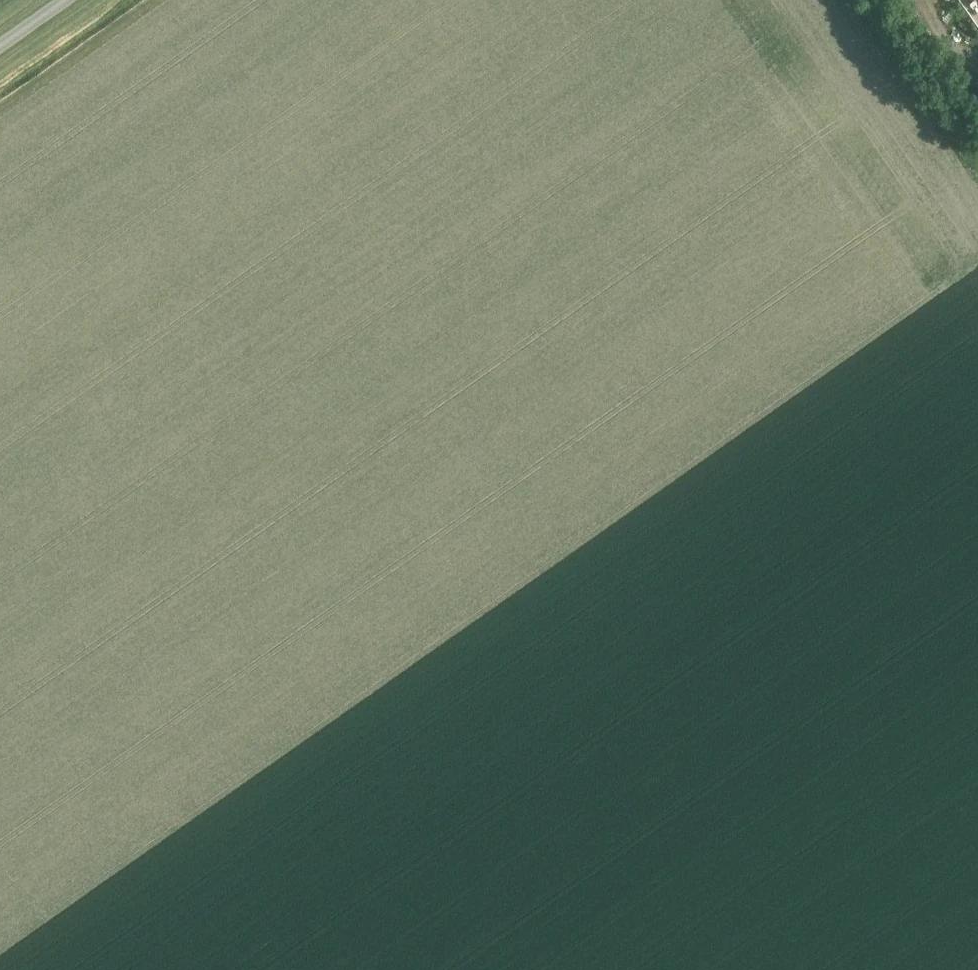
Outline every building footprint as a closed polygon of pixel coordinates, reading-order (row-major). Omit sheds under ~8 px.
[(977,40),(977,0),(963,0),(977,40)]
